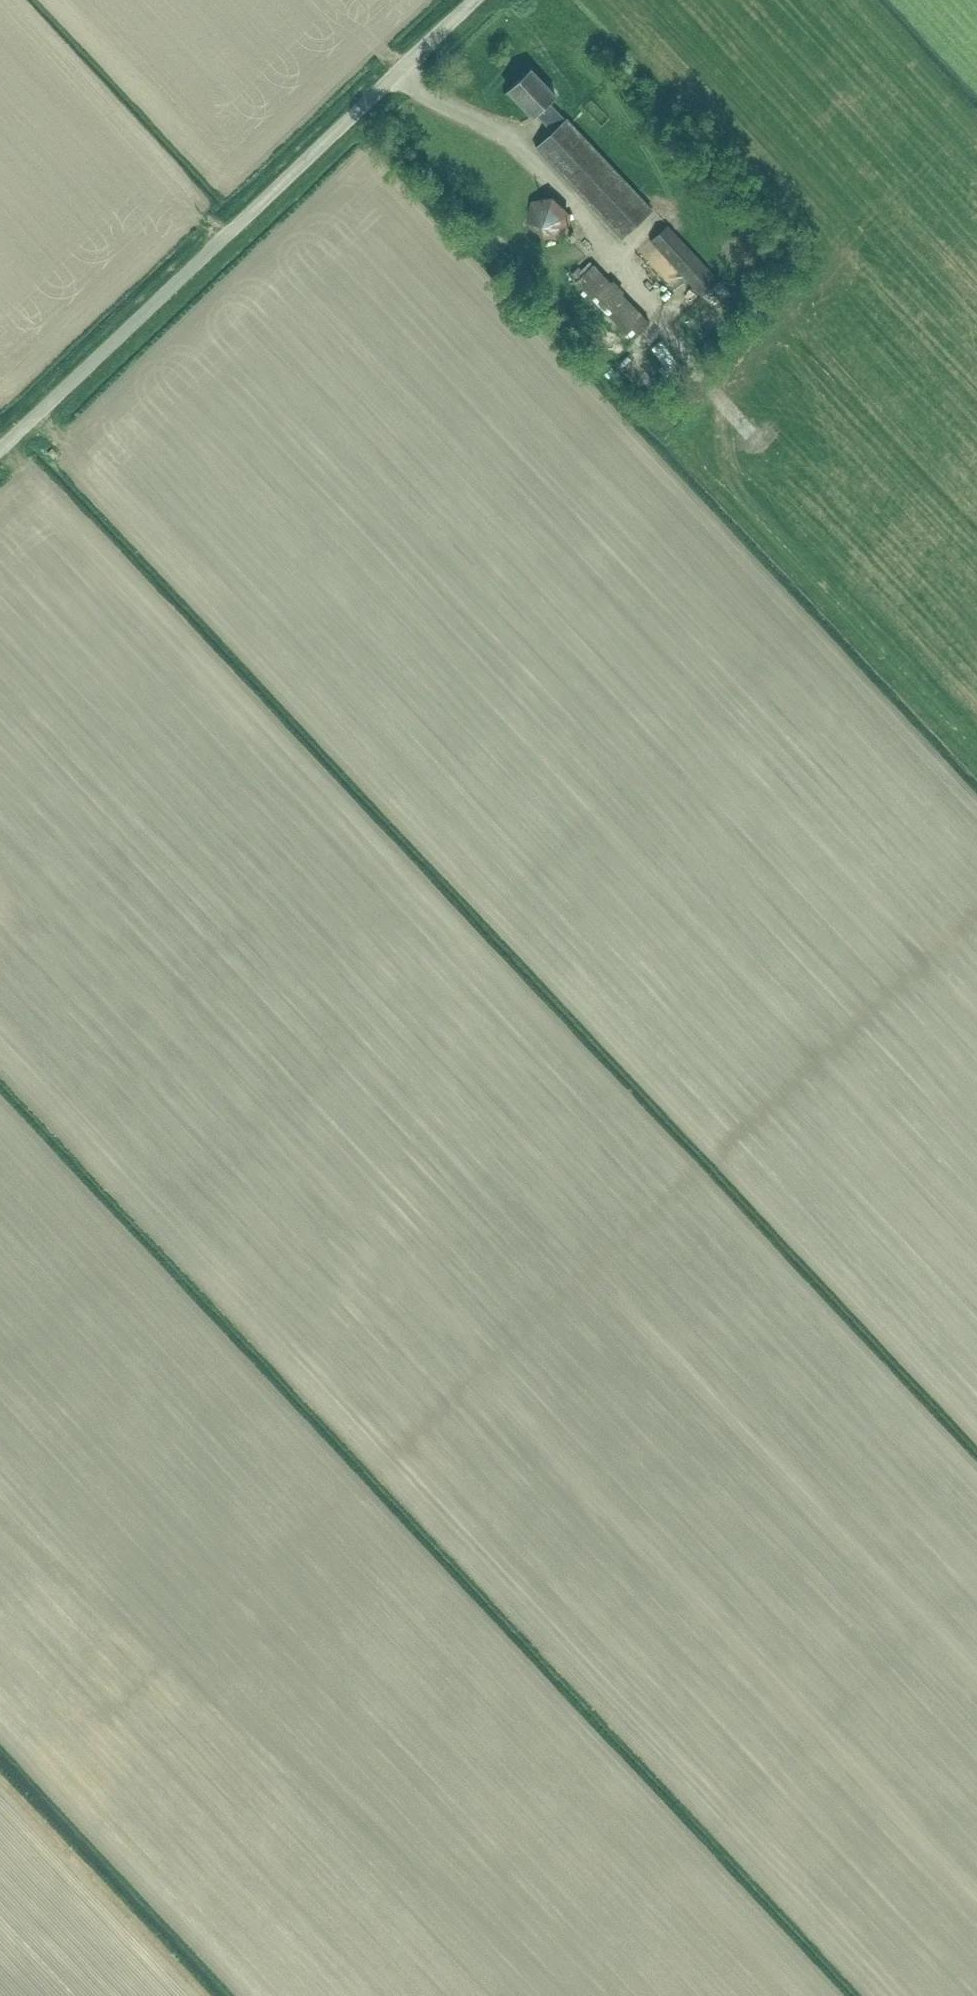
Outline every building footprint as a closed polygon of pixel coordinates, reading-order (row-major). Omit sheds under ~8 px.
[(554,94),(529,68),(506,90),(531,116),(534,113),(551,131),(534,147),(619,238),(650,208),(566,118),(564,119),(548,101),(554,94)] [(527,201),(521,225),(541,243),(565,237),(571,211),(552,193),(527,201)] [(700,296),(718,280),(666,224),(649,240),(700,296)] [(582,273),(576,266),(569,272),(576,279),(582,273)]
